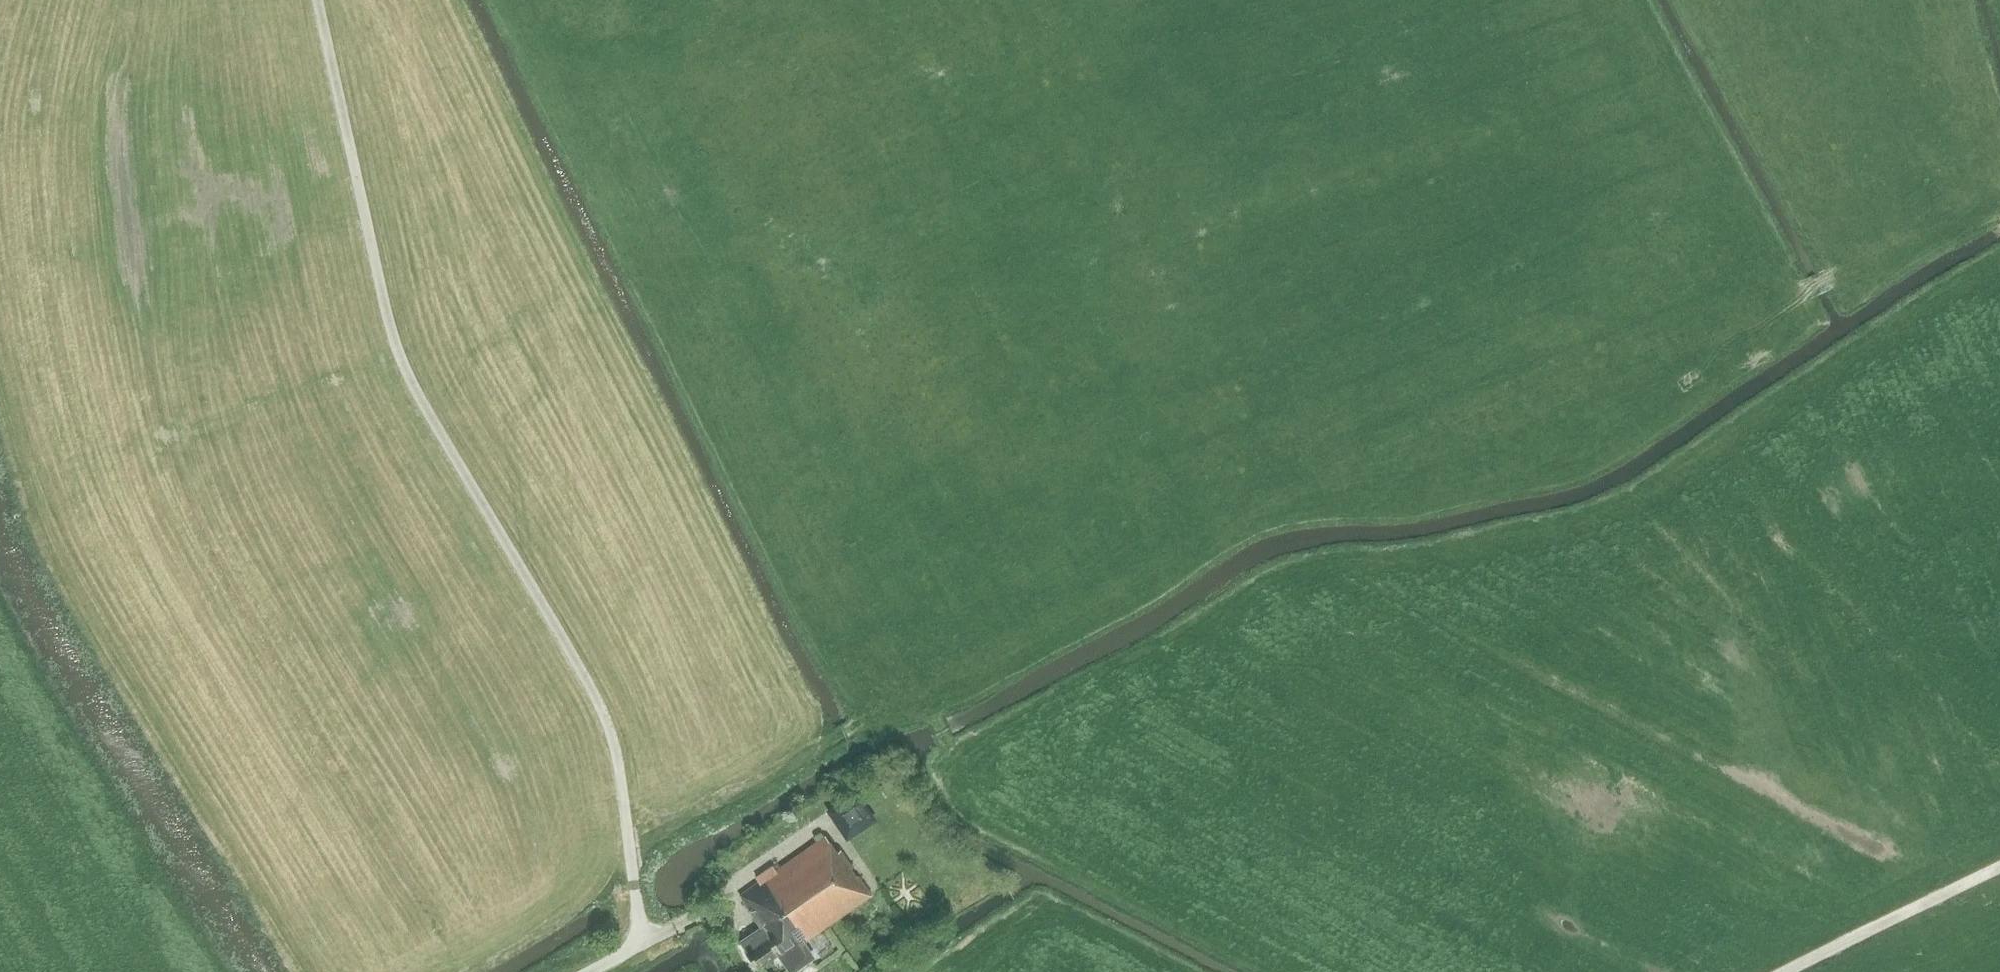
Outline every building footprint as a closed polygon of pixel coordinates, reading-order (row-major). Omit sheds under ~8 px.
[(781,952),(792,968),(809,956),(800,944),(871,894),(882,887),(870,869),(859,876),(841,850),(837,853),(826,836),(741,895),(763,926),(739,942),(745,950),(744,950),(757,969),(781,952)]
